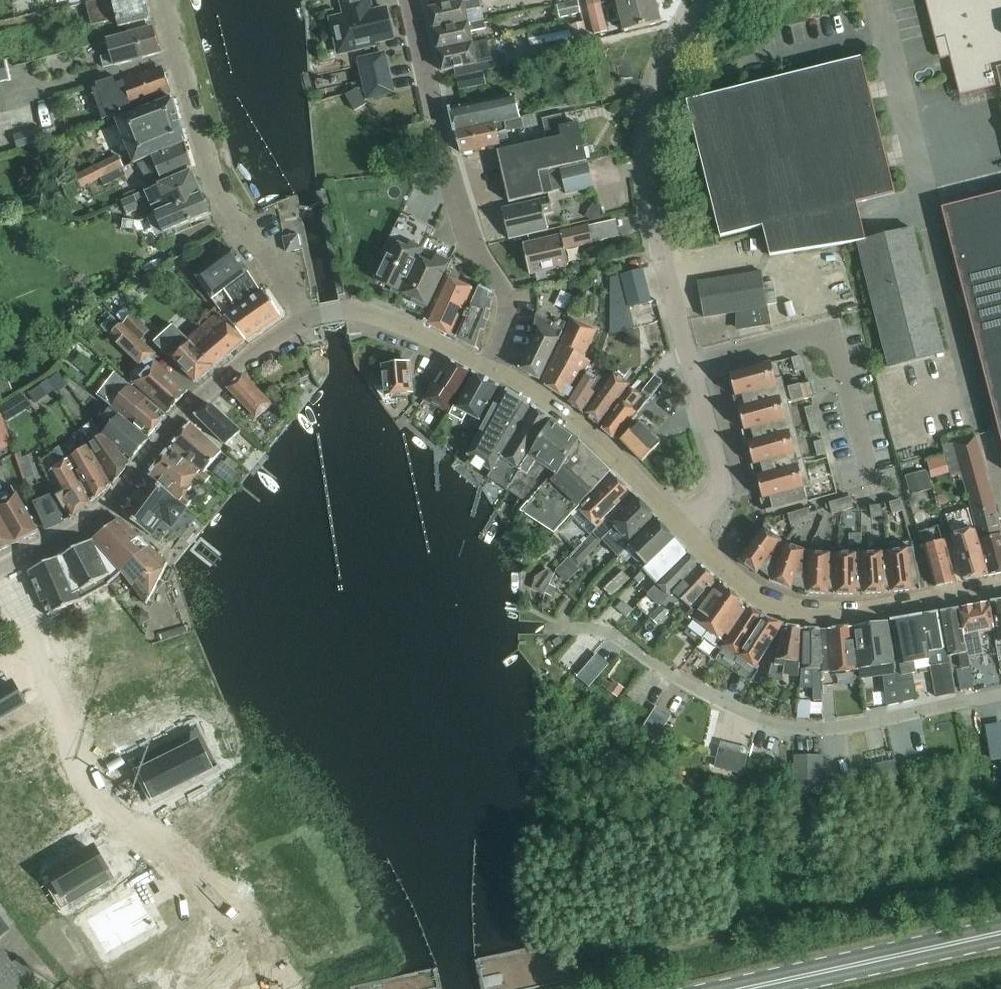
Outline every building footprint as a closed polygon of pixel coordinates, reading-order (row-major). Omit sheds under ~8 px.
[(92,25),(115,20),(115,23),(117,26),(149,18),(144,0),(96,0),(86,2),(92,25)] [(343,13),(328,17),(337,54),(376,45),(375,42),(393,38),(392,32),(394,32),(391,20),(389,21),(386,8),(373,11),(370,0),(340,0),(343,13)] [(468,19),(466,11),(481,7),(479,0),(470,0),(430,8),(433,26),(468,19)] [(558,4),(561,18),(581,13),(582,13),(579,0),(578,0),(558,4)] [(616,0),(624,31),(661,23),(655,0),(617,0),(616,0)] [(936,38),(946,36),(960,94),(1000,84),(1000,88),(1000,0),(926,0),(936,38)] [(601,3),(588,6),(595,34),(607,31),(601,3)] [(126,24),(129,33),(148,28),(145,19),(126,24)] [(468,19),(433,26),(438,47),(472,40),(470,31),(485,28),(483,19),(468,23),(468,19)] [(589,43),(583,21),(569,24),(569,23),(561,25),(564,38),(572,37),(574,47),(589,43)] [(151,27),(107,39),(112,55),(100,58),(103,68),(158,53),(151,27)] [(472,40),(438,47),(443,71),(492,60),(488,40),(473,43),(472,40)] [(384,53),(358,59),(368,98),(393,92),(384,53)] [(858,54),(703,94),(685,99),(721,238),(763,227),(771,257),(866,241),(856,203),(894,193),(858,54)] [(356,62),(317,71),(318,73),(322,89),(322,90),(361,81),(356,62)] [(91,86),(102,121),(170,93),(161,66),(114,85),(113,79),(91,86)] [(457,78),(460,89),(486,83),(483,72),(457,78)] [(358,88),(346,95),(355,111),(367,104),(358,88)] [(498,122),(518,117),(513,95),(450,109),(455,131),(494,123),(498,122)] [(124,140),(125,143),(128,149),(133,164),(151,155),(152,156),(158,154),(157,153),(184,141),(171,98),(115,120),(117,125),(124,140)] [(497,152),(508,202),(553,192),(553,191),(548,172),(548,170),(587,161),(579,124),(569,126),(566,113),(542,119),(547,140),(497,152)] [(494,123),(455,131),(460,153),(499,144),(494,123)] [(18,148),(46,140),(42,127),(14,135),(18,148)] [(160,180),(191,168),(184,143),(151,158),(160,180)] [(78,189),(100,177),(122,167),(117,156),(72,178),(78,189)] [(548,172),(553,191),(564,188),(565,193),(593,187),(588,163),(548,172)] [(100,177),(105,185),(126,175),(122,167),(100,177)] [(177,235),(175,230),(211,215),(212,214),(212,213),(212,212),(212,211),(212,210),(212,209),(212,208),(211,207),(211,206),(211,205),(211,204),(210,203),(210,202),(209,201),(209,200),(208,199),(208,198),(207,198),(207,197),(206,196),(205,195),(204,195),(202,195),(201,196),(190,172),(174,179),(175,180),(121,203),(125,213),(126,216),(140,210),(137,203),(148,199),(155,215),(148,218),(155,236),(162,233),(165,239),(177,235)] [(941,208),(1000,443),(1000,193),(941,208)] [(553,213),(549,197),(502,208),(509,239),(548,230),(544,215),(553,213)] [(275,227),(299,222),(294,200),(270,205),(275,227)] [(375,280),(400,292),(401,293),(432,229),(410,218),(400,238),(392,234),(390,239),(381,256),(385,258),(375,280)] [(592,243),(588,225),(561,231),(562,236),(523,244),(530,274),(569,265),(565,249),(592,243)] [(426,310),(428,306),(449,262),(422,249),(432,230),(432,229),(401,293),(412,298),(410,302),(426,310)] [(944,352),(932,306),(912,229),(866,241),(857,243),(888,366),(944,352)] [(302,250),(300,236),(299,234),(283,237),(286,253),(302,250)] [(224,290),(246,272),(231,251),(195,278),(211,300),(224,290)] [(475,292),(478,287),(475,283),(469,289),(456,283),(467,264),(456,259),(424,322),(454,337),(476,293),(475,292)] [(628,304),(648,299),(641,271),(615,278),(618,286),(616,286),(620,300),(627,298),(628,304)] [(227,320),(262,295),(246,272),(224,290),(237,306),(225,314),(227,320)] [(770,324),(767,305),(777,303),(774,281),(763,282),(761,272),(697,283),(703,318),(736,313),(739,330),(770,324)] [(492,294),(478,287),(475,292),(476,293),(454,337),(479,350),(489,313),(492,294)] [(262,295),(227,320),(245,340),(280,316),(265,294),(262,295)] [(133,313),(125,322),(124,323),(123,322),(122,322),(141,341),(151,331),(133,313)] [(200,328),(226,356),(243,341),(218,313),(200,328)] [(531,335),(533,336),(518,369),(540,380),(562,334),(550,328),(552,324),(534,316),(531,335)] [(595,330),(581,322),(572,319),(561,344),(556,353),(540,383),(565,399),(589,362),(582,358),(595,330)] [(130,331),(141,342),(141,341),(122,322),(110,335),(120,341),(130,331)] [(226,356),(200,328),(196,324),(181,337),(170,325),(155,342),(195,384),(226,356)] [(154,354),(141,342),(130,331),(120,341),(141,362),(130,374),(133,377),(130,380),(166,414),(178,401),(187,392),(153,363),(155,361),(151,358),(154,354)] [(800,355),(791,358),(795,371),(804,369),(800,355)] [(423,400),(449,413),(450,412),(472,372),(448,360),(423,400)] [(737,402),(778,391),(775,380),(781,379),(777,361),(729,374),(737,402)] [(386,396),(391,395),(392,400),(399,399),(398,394),(413,393),(410,362),(382,366),(386,396)] [(620,362),(584,413),(598,424),(627,385),(621,380),(629,370),(620,362)] [(115,374),(113,372),(94,395),(147,437),(164,417),(115,374)] [(473,373),(454,406),(467,413),(481,420),(499,387),(473,373)] [(567,401),(582,412),(595,394),(590,390),(596,381),(586,373),(567,401)] [(226,387),(238,400),(255,418),(270,405),(242,375),(226,387)] [(639,395),(634,391),(643,381),(639,379),(631,388),(630,388),(620,400),(601,428),(613,438),(635,412),(629,407),(639,395)] [(747,442),(789,431),(784,414),(790,413),(788,404),(815,397),(811,382),(778,391),(737,402),(747,442)] [(32,400),(45,391),(40,384),(27,393),(32,400)] [(492,471),(532,408),(502,388),(466,455),(492,471)] [(196,416),(210,430),(224,444),(226,446),(241,432),(209,404),(196,416)] [(804,407),(808,421),(817,418),(813,405),(804,407)] [(532,408),(492,471),(488,478),(507,490),(552,421),(532,408)] [(105,433),(128,460),(145,440),(116,417),(111,412),(101,427),(105,433)] [(817,418),(808,421),(811,434),(821,432),(817,418)] [(111,484),(128,463),(109,445),(103,435),(93,421),(81,430),(89,444),(111,484)] [(552,421),(507,490),(520,497),(514,507),(522,512),(555,474),(558,475),(579,442),(552,421)] [(170,447),(202,472),(221,452),(189,422),(170,447)] [(637,423),(621,440),(630,449),(641,461),(659,443),(637,423)] [(756,476),(798,465),(793,448),(799,447),(795,430),(789,431),(747,442),(756,476)] [(972,514),(995,508),(975,437),(944,445),(946,455),(950,470),(952,477),(961,474),(972,514)] [(823,439),(814,442),(817,455),(826,453),(823,439)] [(555,474),(522,512),(531,518),(527,525),(539,533),(544,525),(555,532),(570,516),(610,471),(598,459),(579,442),(558,475),(555,474)] [(69,518),(110,486),(88,445),(58,466),(59,467),(50,473),(64,498),(59,502),(69,518)] [(207,475),(202,472),(170,447),(149,475),(179,501),(191,487),(188,484),(194,476),(199,479),(196,481),(200,484),(201,482),(211,490),(217,482),(209,475),(208,476),(207,475)] [(934,475),(950,470),(947,458),(946,455),(930,459),(934,475)] [(798,465),(756,476),(766,512),(807,501),(802,482),(808,481),(804,464),(798,465)] [(918,464),(900,470),(903,479),(921,473),(918,464)] [(578,507),(597,528),(631,491),(611,472),(578,507)] [(923,476),(904,479),(908,501),(913,500),(916,515),(929,512),(923,476)] [(122,514),(143,529),(153,536),(163,522),(172,529),(187,510),(168,494),(146,477),(122,514)] [(16,542),(38,531),(12,486),(0,493),(0,514),(16,542)] [(51,495),(34,503),(46,528),(62,521),(51,495)] [(629,547),(657,519),(635,496),(623,508),(620,505),(605,520),(606,520),(593,533),(583,542),(591,550),(601,540),(602,539),(612,530),(629,547)] [(842,511),(854,508),(851,496),(840,499),(842,511)] [(829,502),(830,508),(831,514),(842,511),(840,499),(829,502)] [(889,502),(890,507),(892,513),(903,510),(900,499),(889,502)] [(869,506),(870,510),(871,518),(883,516),(881,504),(869,506)] [(812,519),(810,512),(809,508),(798,511),(801,522),(812,519)] [(995,508),(972,514),(979,540),(1000,534),(1000,530),(995,508)] [(947,515),(965,580),(988,576),(969,509),(947,515)] [(787,513),(789,518),(790,525),(795,528),(801,522),(798,511),(787,513)] [(16,542),(0,514),(0,550),(16,542)] [(558,534),(573,548),(590,529),(592,528),(577,514),(558,534)] [(92,539),(121,572),(148,547),(119,519),(92,539)] [(629,547),(626,549),(644,570),(675,539),(657,519),(629,547)] [(759,570),(765,574),(777,558),(780,559),(785,544),(764,528),(740,560),(757,573),(759,570)] [(979,540),(988,576),(1000,573),(1000,534),(979,540)] [(656,583),(688,553),(675,539),(644,570),(635,579),(639,583),(648,574),(656,583)] [(109,585),(108,585),(121,572),(92,540),(60,557),(79,602),(80,602),(80,601),(109,585)] [(944,541),(925,546),(934,586),(955,582),(944,541)] [(799,588),(806,569),(806,568),(808,569),(809,553),(785,544),(780,559),(777,558),(765,574),(772,580),(771,582),(791,589),(792,585),(799,588)] [(122,573),(146,605),(166,564),(148,547),(121,572),(122,573)] [(913,549),(887,550),(892,592),(912,589),(912,586),(919,585),(919,588),(921,588),(913,549)] [(861,551),(861,554),(864,594),(884,593),(884,589),(891,588),(891,592),(892,592),(887,550),(861,551)] [(861,554),(861,551),(835,552),(835,554),(836,594),(856,594),(856,590),(863,590),(863,594),(864,594),(861,554)] [(835,552),(809,553),(808,569),(806,568),(806,569),(799,588),(807,591),(807,593),(828,594),(828,590),(835,590),(835,594),(836,594),(835,554),(835,552)] [(637,605),(650,618),(699,563),(688,553),(656,583),(647,594),(648,594),(637,605)] [(28,571),(47,616),(79,602),(60,557),(28,571)] [(699,563),(650,618),(657,624),(673,607),(680,599),(691,608),(717,580),(699,563)] [(610,602),(629,582),(621,575),(602,594),(610,602)] [(685,619),(691,624),(694,621),(708,631),(733,595),(720,583),(699,612),(693,608),(685,619)] [(719,650),(724,643),(747,607),(733,595),(708,631),(720,640),(714,647),(719,650)] [(616,607),(627,617),(634,610),(623,600),(616,607)] [(992,602),(999,647),(1000,647),(1000,601),(992,602)] [(981,651),(977,633),(993,630),(988,603),(958,608),(966,654),(981,651)] [(764,617),(748,607),(723,648),(754,668),(782,625),(763,618),(764,617)] [(940,611),(947,655),(958,654),(960,668),(955,669),(958,689),(973,687),(966,654),(958,608),(940,611)] [(913,662),(930,659),(936,696),(953,693),(947,656),(947,655),(940,611),(891,620),(901,675),(915,673),(913,662)] [(892,657),(887,621),(853,626),(856,662),(892,657)] [(784,626),(775,658),(774,664),(771,664),(769,676),(782,678),(783,674),(797,677),(799,662),(802,629),(784,626)] [(820,629),(820,673),(830,672),(856,671),(852,627),(827,628),(820,629)] [(820,673),(820,629),(803,628),(801,687),(812,687),(813,700),(821,700),(820,673)] [(590,685),(603,670),(591,660),(577,675),(577,676),(589,686),(590,685)] [(894,671),(880,674),(885,706),(916,700),(913,679),(897,682),(896,673),(894,673),(894,671)] [(0,682),(0,727),(24,713),(5,679),(0,682)] [(985,722),(990,756),(1000,754),(1000,720),(985,722)] [(195,732),(138,761),(155,797),(216,766),(216,765),(212,767),(195,732)] [(43,779),(25,748),(20,751),(14,740),(0,748),(0,779),(4,776),(15,795),(43,779)] [(223,741),(205,748),(211,765),(229,759),(223,741)] [(747,756),(736,753),(732,767),(744,770),(747,756)] [(793,783),(822,783),(822,754),(792,754),(793,783)] [(888,760),(891,774),(898,773),(895,758),(888,760)] [(93,849),(51,873),(69,904),(111,880),(93,849)] [(130,893),(80,923),(94,947),(114,935),(120,946),(151,928),(130,893)] [(27,983),(12,964),(0,948),(0,988),(27,988),(30,986),(27,983)] [(27,983),(37,975),(22,956),(12,964),(27,983)]
